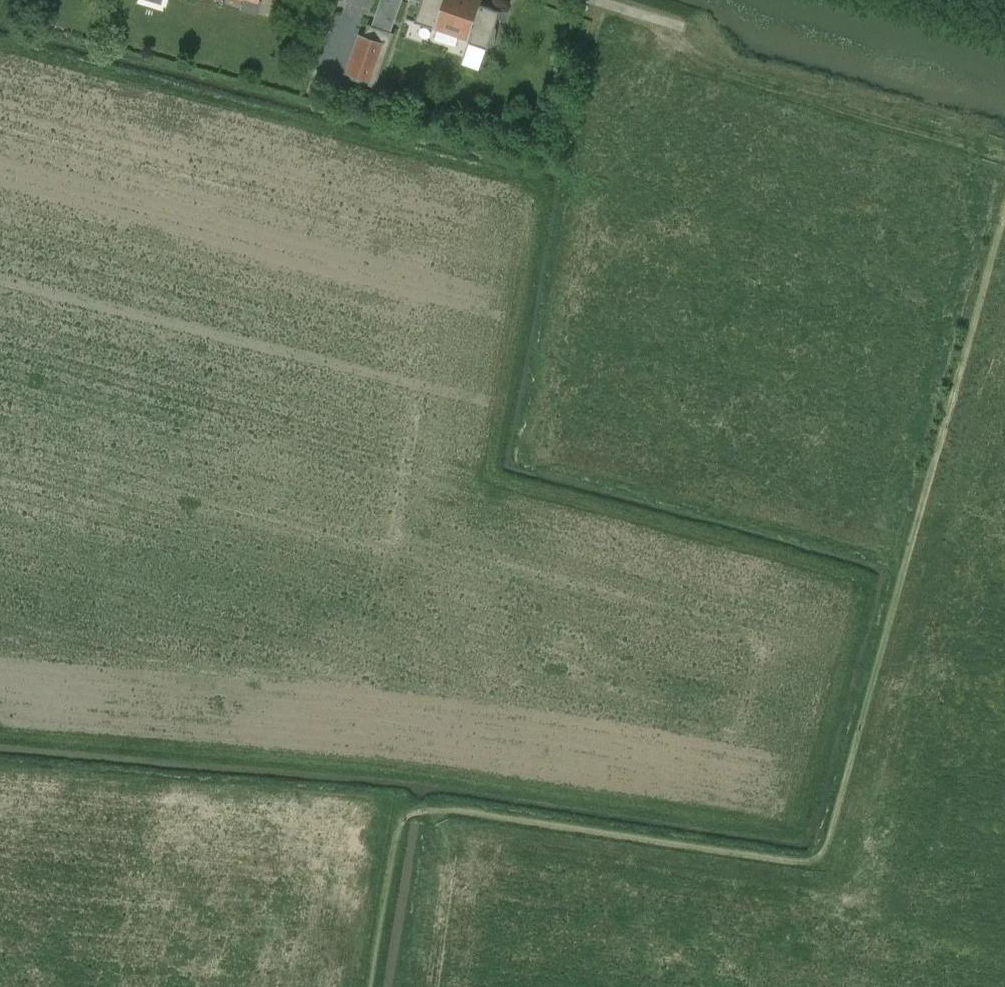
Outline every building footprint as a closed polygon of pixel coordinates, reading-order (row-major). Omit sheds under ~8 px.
[(466,0),(422,0),(414,22),(433,28),(435,21),(471,33),(468,42),(488,49),(501,11),(481,4),(481,5),(466,0)] [(394,33),(368,24),(349,78),(376,87),(394,33)]
